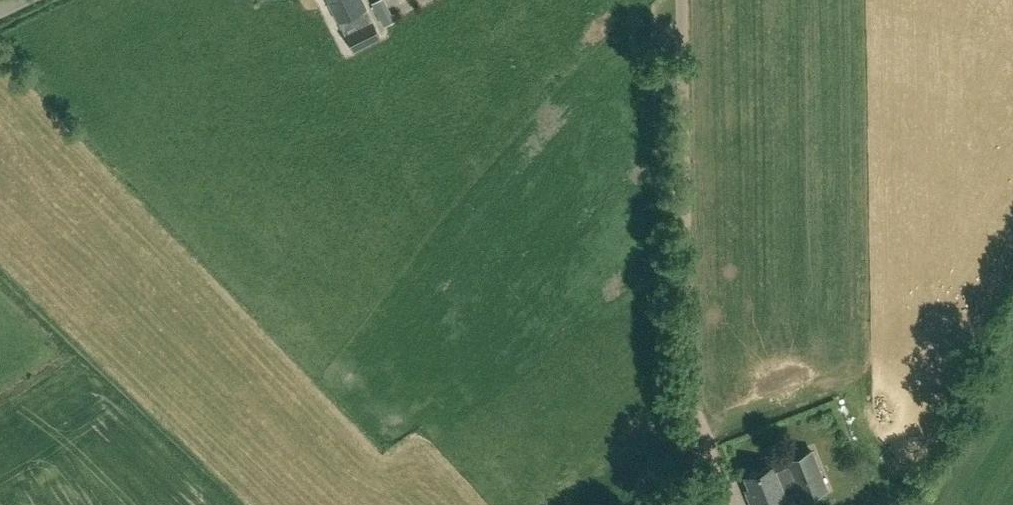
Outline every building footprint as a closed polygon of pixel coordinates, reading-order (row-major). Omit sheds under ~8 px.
[(346,34),(355,51),(382,37),(367,8),(369,7),(365,0),(329,0),(346,34)] [(747,489),(753,504),(768,504),(767,503),(785,495),(784,493),(799,487),(803,497),(826,488),(811,451),(789,460),(791,466),(776,472),(773,464),(746,475),(751,487),(747,489)]
